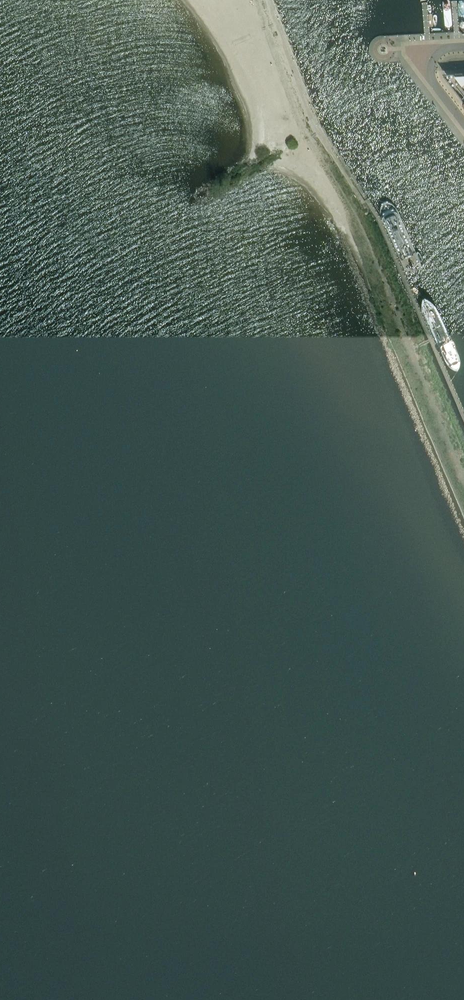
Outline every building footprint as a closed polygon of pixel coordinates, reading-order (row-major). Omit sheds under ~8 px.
[(455,87),(460,83),(455,77),(463,77),(463,70),(455,70),(442,71),(455,87)] [(455,77),(460,83),(455,87),(454,88),(463,100),(463,77),(455,77)]
